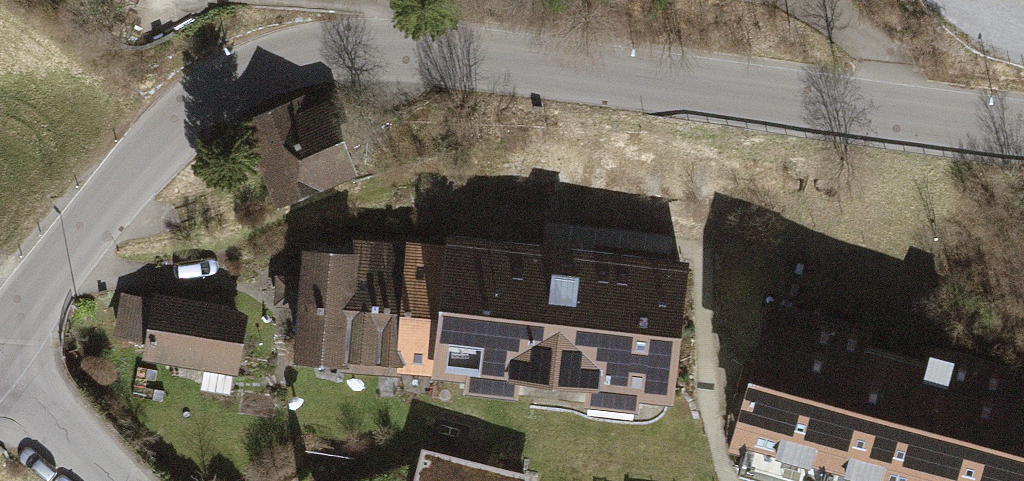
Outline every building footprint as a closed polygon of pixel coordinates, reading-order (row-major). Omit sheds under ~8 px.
[(277,200),(353,167),(326,104),(306,113),(299,97),(243,122),(253,143),(277,200)] [(440,227),(438,240),(424,366),(672,394),(687,255),(563,241),(440,227)] [(352,358),(384,362),(398,235),(383,234),(366,232),(364,250),(352,358)] [(384,362),(424,366),(438,240),(418,237),(398,235),(384,362)] [(291,351),(352,358),(364,250),(303,243),(297,296),(291,351)] [(1023,469),(1023,362),(927,334),(921,355),(863,338),(869,317),(766,288),(725,434),(743,439),(736,465),(791,480),(1021,480),(1023,469)] [(242,304),(149,290),(148,298),(121,294),(115,335),(141,339),(140,352),(233,366),(242,304)] [(531,471),(421,446),(349,480),(528,480),(531,471)]
